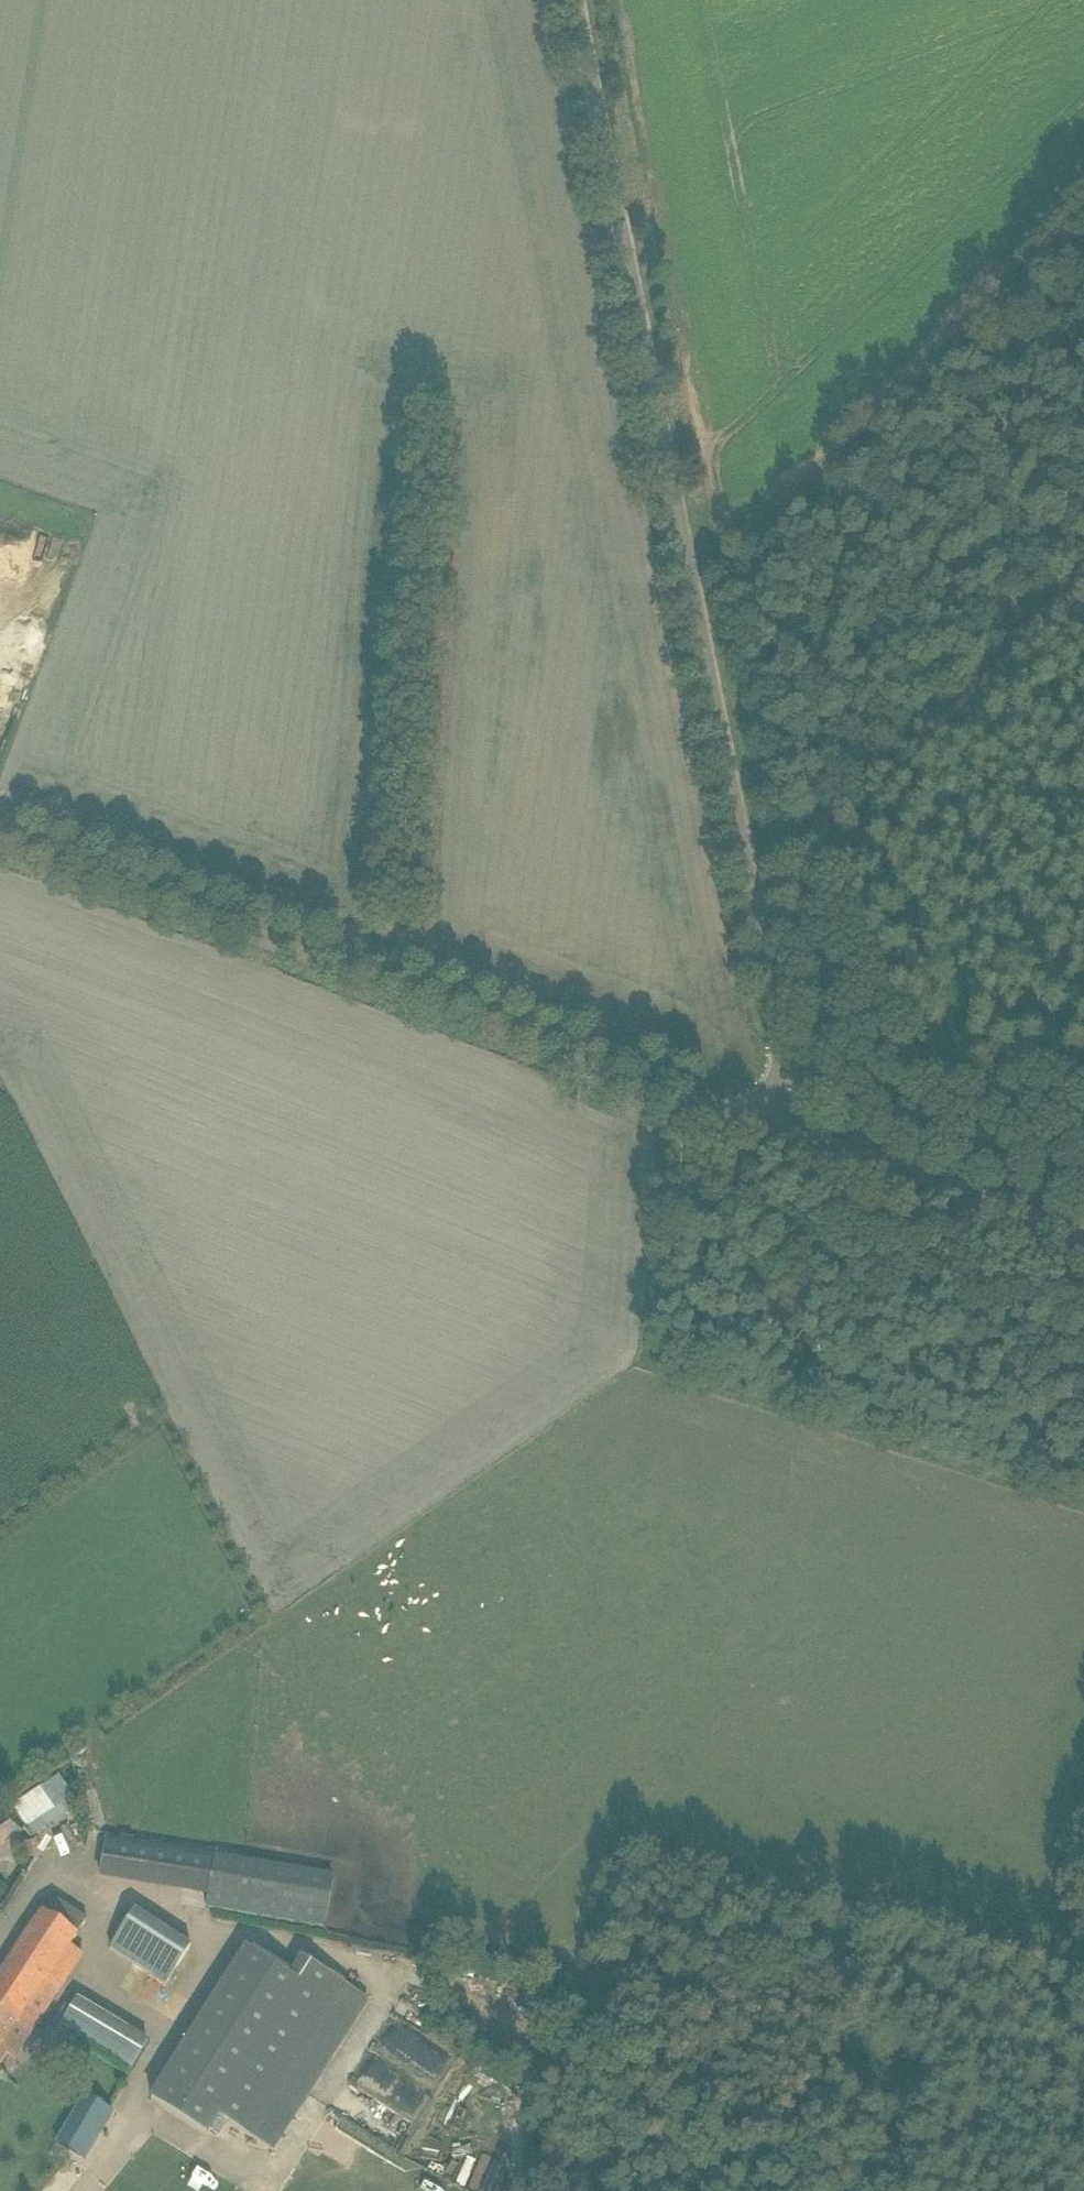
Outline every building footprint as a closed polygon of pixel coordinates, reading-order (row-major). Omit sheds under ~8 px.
[(10,1801),(27,1833),(76,1807),(60,1776),(10,1801)] [(22,1832),(6,1806),(0,1810),(0,1846),(12,1837),(13,1839),(22,1832)] [(331,1870),(103,1837),(97,1878),(204,1893),(201,1910),(322,1927),(331,1870)] [(8,2052),(2,2048),(16,2027),(28,2035),(80,1953),(68,1945),(85,1918),(54,1899),(46,1912),(41,1909),(0,1975),(0,2065),(8,2052)] [(133,1911),(109,1949),(167,1986),(191,1947),(133,1911)] [(245,1949),(150,2099),(207,2135),(219,2117),(273,2151),(368,2000),(311,1965),(300,1984),(245,1949)] [(62,2050),(71,2034),(72,2032),(52,2020),(41,2038),(62,2050)] [(57,2144),(85,2161),(113,2112),(109,2110),(106,2108),(85,2096),(57,2144)] [(485,2190),(498,2190),(508,2169),(492,2161),(479,2188),(485,2190)]
